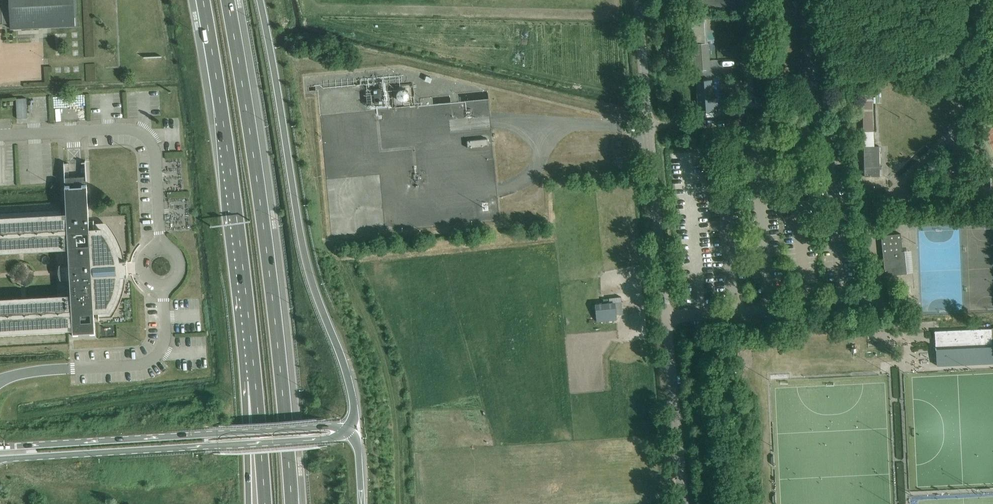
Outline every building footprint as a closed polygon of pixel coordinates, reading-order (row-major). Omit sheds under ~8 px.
[(65,26),(75,26),(74,0),(0,0),(0,24),(10,23),(10,29),(20,28),(20,26),(65,24),(65,26)] [(700,8),(749,9),(749,0),(701,0),(700,8)] [(709,43),(694,44),(696,70),(711,69),(709,43)] [(756,66),(744,68),(745,75),(757,74),(756,66)] [(711,80),(697,81),(699,109),(703,109),(703,111),(713,111),(711,80)] [(862,95),(865,177),(880,176),(879,146),(875,146),(872,94),(862,95)] [(727,109),(735,101),(729,96),(722,103),(727,109)] [(28,98),(18,98),(18,117),(28,117),(28,98)] [(490,115),(489,99),(453,102),(454,109),(458,108),(459,118),(490,115)] [(468,148),(488,146),(487,139),(467,141),(468,148)] [(71,296),(0,300),(0,332),(73,328),(73,337),(78,337),(78,333),(90,332),(90,336),(95,336),(94,310),(98,310),(99,310),(108,309),(111,311),(111,310),(108,308),(111,304),(113,299),(116,300),(117,300),(113,298),(115,293),(117,288),(120,289),(120,288),(117,287),(118,282),(118,277),(122,277),(127,276),(127,274),(125,275),(125,263),(127,262),(127,260),(121,261),(121,260),(117,261),(116,256),(115,251),(118,249),(115,250),(113,245),(110,240),(113,239),(113,238),(110,240),(107,235),(104,231),(107,229),(106,228),(104,230),(103,230),(94,231),(94,230),(94,231),(89,231),(85,160),(85,162),(82,162),(82,163),(85,163),(86,176),(82,183),(82,186),(70,187),(70,183),(65,184),(64,164),(68,164),(68,163),(64,163),(64,161),(63,162),(66,215),(0,219),(0,250),(68,247),(69,265),(61,266),(60,270),(60,274),(61,278),(70,277),(71,296)] [(900,234),(882,236),(883,253),(878,253),(880,273),(913,270),(911,250),(902,251),(900,234)] [(615,303),(605,304),(595,305),(597,321),(617,319),(615,303)] [(936,349),(992,346),(992,328),(935,331),(936,349)]
